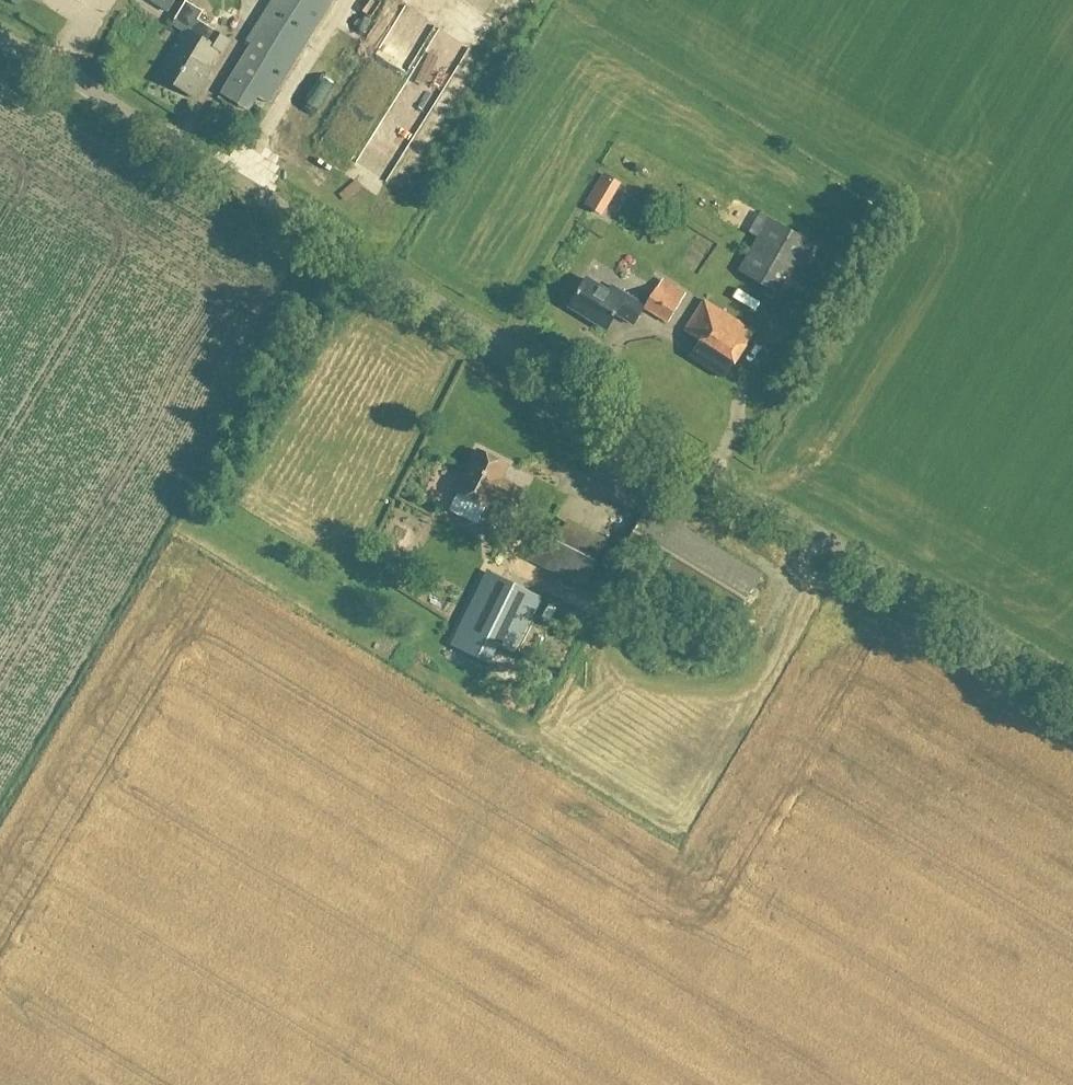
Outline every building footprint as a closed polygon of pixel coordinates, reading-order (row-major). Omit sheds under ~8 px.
[(176,0),(145,0),(168,14),(176,0)] [(333,0),(273,0),(245,44),(251,47),(230,82),(268,105),(333,0)] [(184,34),(157,77),(194,100),(211,73),(207,71),(219,53),(222,55),(229,43),(197,23),(203,14),(185,4),(172,27),(184,34)] [(473,24),(467,44),(481,49),(488,29),(473,24)] [(323,157),(352,110),(339,102),(311,149),(323,157)] [(815,247),(759,214),(749,232),(757,237),(737,272),(784,299),(815,247)] [(611,288),(607,294),(585,280),(568,307),(605,331),(615,315),(633,326),(643,309),(668,324),(680,304),(656,289),(644,308),(611,288)] [(682,332),(733,364),(753,332),(702,300),(682,332)] [(507,466),(478,451),(457,493),(486,508),(488,504),(510,515),(522,492),(500,481),(507,466)] [(729,626),(759,577),(648,509),(618,558),(729,626)] [(538,534),(524,561),(622,612),(635,586),(538,534)] [(470,611),(452,648),(489,666),(499,647),(514,654),(541,599),(502,579),(483,617),(470,611)]
